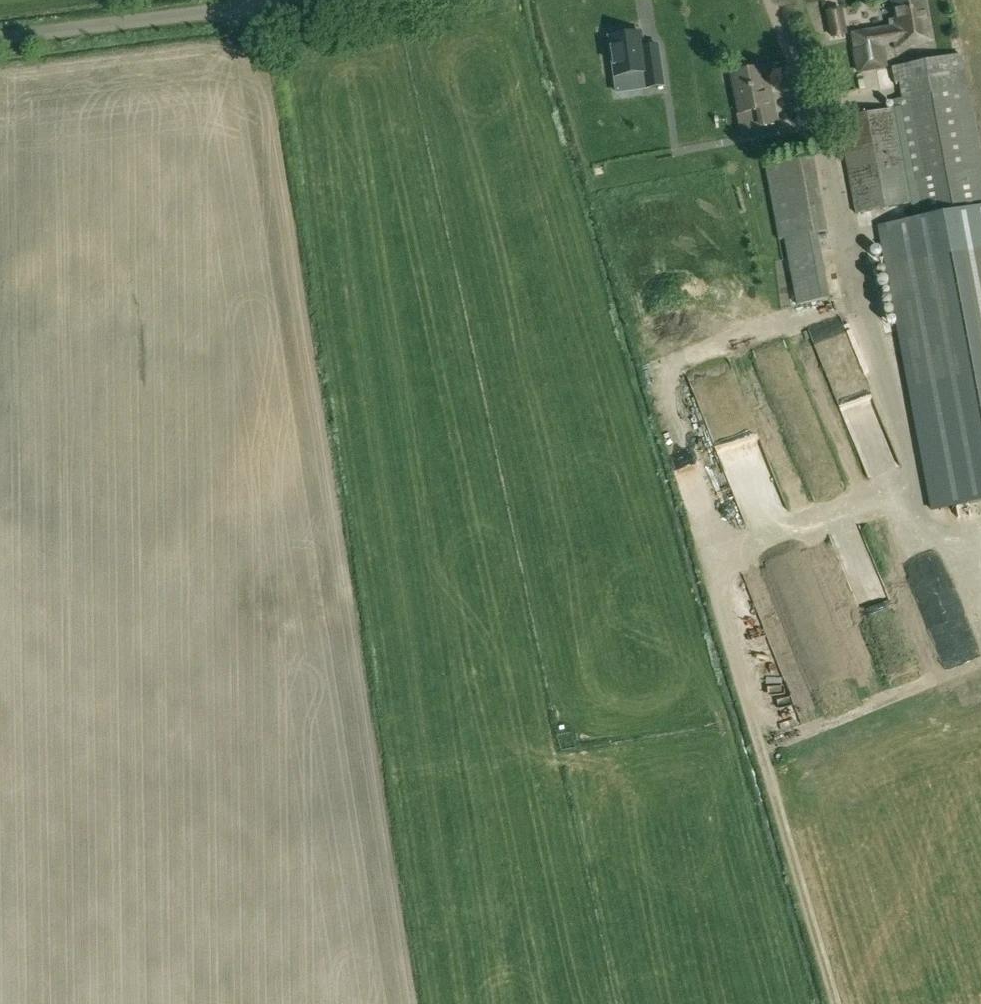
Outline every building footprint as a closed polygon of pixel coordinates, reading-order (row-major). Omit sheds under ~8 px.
[(884,50),(891,43),(894,41),(895,48),(933,42),(926,0),(900,0),(894,1),(898,27),(853,34),(862,91),(890,86),(884,50)] [(653,60),(649,32),(617,36),(623,76),(647,73),(649,88),(671,85),(668,57),(653,60)] [(894,68),(899,99),(894,100),(896,108),(840,119),(857,213),(913,203),(924,259),(912,261),(934,384),(980,375),(980,154),(963,55),(894,68)] [(770,95),(766,69),(735,73),(740,113),(758,111),(760,128),(777,126),(773,95),(770,95)] [(832,292),(820,230),(830,228),(817,152),(774,159),(800,298),(832,292)] [(903,526),(920,521),(917,510),(900,515),(903,526)] [(827,630),(805,534),(779,540),(801,636),(827,630)] [(922,586),(947,578),(942,560),(917,567),(922,586)]
